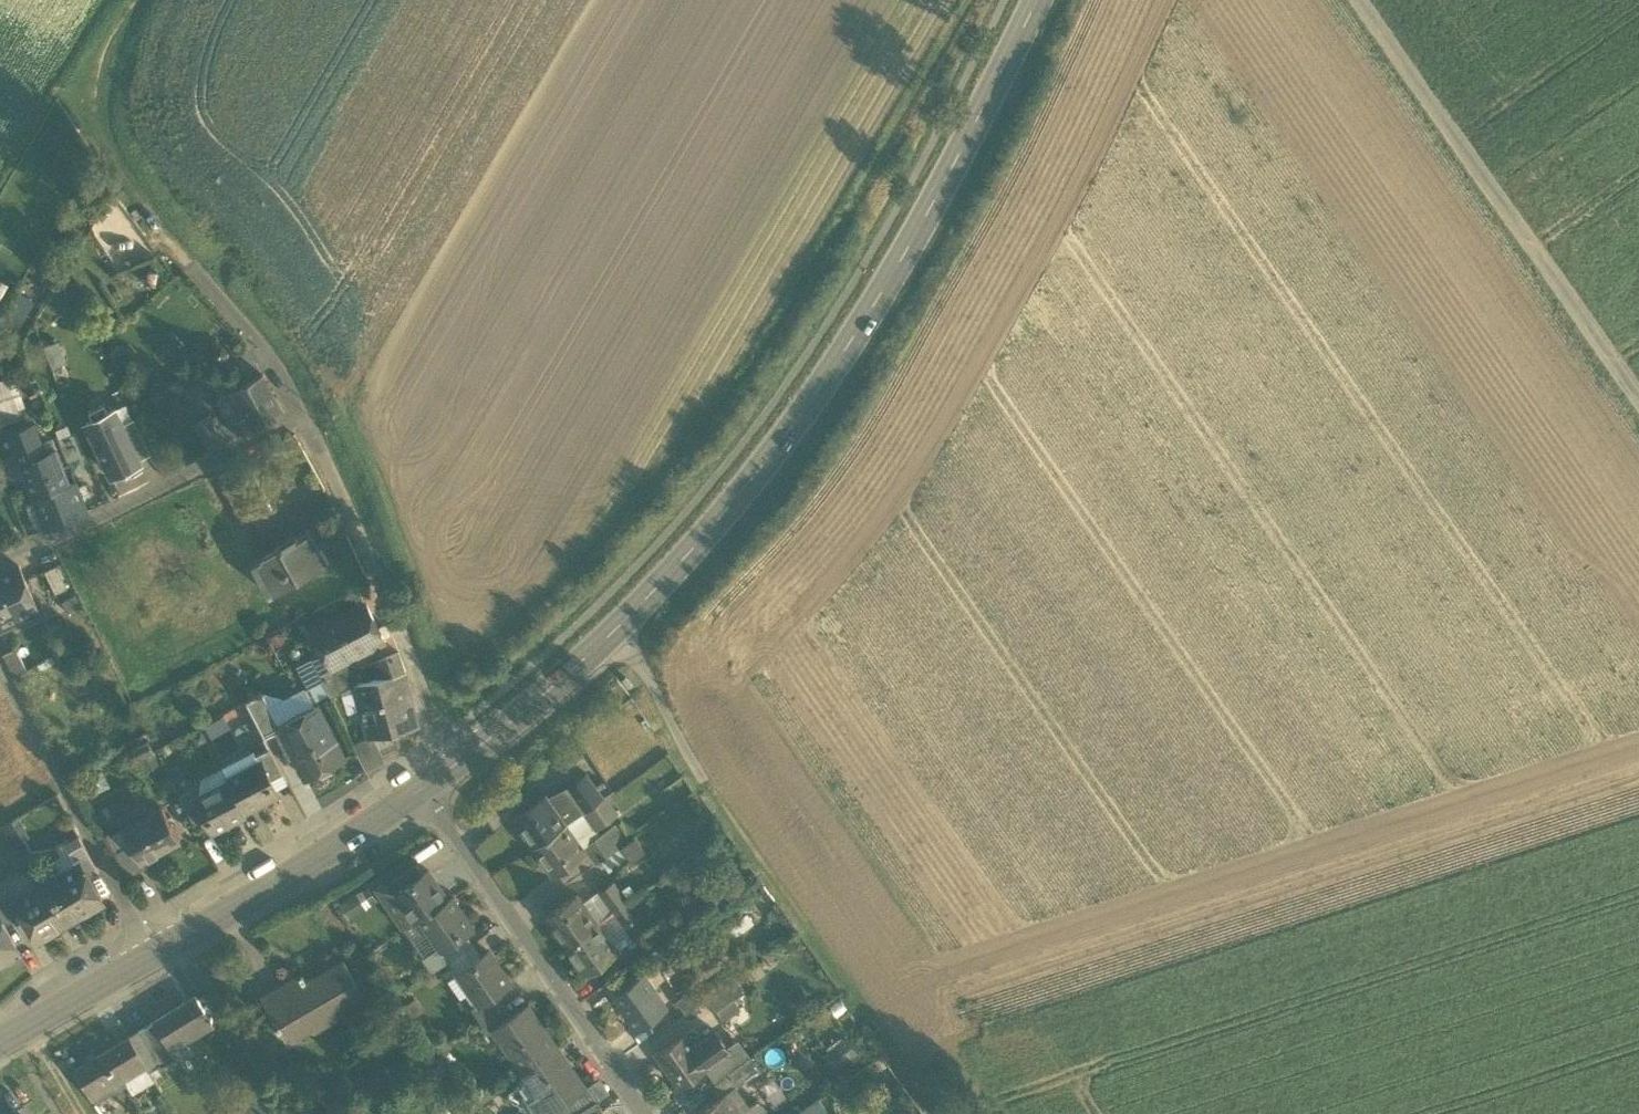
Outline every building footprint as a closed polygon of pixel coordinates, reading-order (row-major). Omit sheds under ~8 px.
[(231,424),(239,437),(283,413),(262,375),(234,390),(248,415),(231,424)] [(166,387),(189,418),(200,410),(177,379),(166,387)] [(18,408),(13,396),(3,399),(0,391),(0,425),(21,417),(18,408)] [(20,393),(13,396),(18,408),(24,406),(20,393)] [(89,411),(93,420),(109,412),(104,404),(89,411)] [(93,420),(87,423),(112,475),(125,469),(137,463),(140,462),(138,458),(122,425),(115,409),(109,412),(93,420)] [(195,422),(212,449),(225,441),(208,414),(195,422)] [(134,419),(122,425),(138,458),(150,453),(134,419)] [(16,451),(20,461),(44,452),(33,424),(8,434),(16,451)] [(64,438),(72,456),(81,452),(73,434),(64,438)] [(56,447),(44,452),(20,461),(20,462),(24,472),(34,498),(68,485),(61,468),(64,467),(56,447)] [(11,466),(20,462),(20,461),(16,451),(7,455),(11,466)] [(221,475),(245,521),(272,506),(247,461),(221,475)] [(16,476),(24,472),(20,462),(11,466),(16,476)] [(140,469),(137,463),(125,469),(128,475),(140,469)] [(75,482),(68,485),(34,498),(46,529),(87,512),(75,482)] [(263,583),(270,595),(329,562),(321,547),(312,531),(296,539),(297,539),(262,559),(273,577),(263,583)] [(252,564),(263,583),(273,577),(262,559),(252,564)] [(55,565),(44,571),(55,594),(67,588),(55,565)] [(23,617),(38,610),(18,567),(0,575),(0,628),(23,617)] [(76,595),(63,601),(70,616),(83,609),(76,595)] [(312,628),(332,667),(343,661),(384,640),(366,604),(340,617),(339,615),(312,628)] [(23,617),(28,627),(43,620),(38,610),(23,617)] [(16,648),(4,655),(16,676),(27,670),(16,648)] [(376,661),(381,676),(404,671),(403,670),(405,670),(398,651),(376,661)] [(323,680),(330,695),(354,683),(343,661),(332,667),(319,673),(323,680)] [(354,683),(369,736),(376,734),(418,724),(404,671),(381,676),(354,683)] [(278,697),(263,692),(279,724),(315,706),(304,684),(278,697)] [(246,700),(265,736),(281,729),(279,724),(263,692),(246,700)] [(281,729),(306,777),(344,757),(331,730),(328,731),(315,706),(279,724),(281,729)] [(351,740),(365,768),(386,755),(376,734),(369,736),(351,740)] [(261,758),(271,778),(283,772),(270,746),(257,753),(260,759),(261,758)] [(138,755),(144,769),(159,763),(153,749),(138,755)] [(221,764),(227,776),(260,759),(257,753),(252,755),(249,749),(221,764)] [(261,758),(260,759),(227,776),(229,779),(244,809),(278,792),(271,778),(261,758)] [(585,809),(588,807),(604,795),(587,771),(567,785),(585,809)] [(246,812),(244,809),(229,779),(195,796),(209,821),(213,829),(246,812)] [(567,785),(546,793),(566,822),(583,810),(585,809),(567,785)] [(513,815),(534,844),(566,822),(546,793),(513,815)] [(609,802),(604,795),(588,807),(593,814),(609,802)] [(183,802),(197,828),(209,821),(195,796),(183,802)] [(593,814),(602,826),(619,815),(609,802),(593,814)] [(130,844),(140,862),(142,861),(181,840),(162,807),(122,829),(130,844)] [(582,845),(584,843),(598,833),(583,810),(566,822),(582,845)] [(582,845),(566,822),(534,844),(554,873),(586,851),(582,845)] [(611,825),(598,833),(584,843),(597,861),(601,858),(620,844),(623,842),(611,825)] [(107,837),(116,852),(130,844),(122,829),(107,837)] [(623,842),(620,844),(628,856),(631,859),(646,849),(636,834),(623,842)] [(78,863),(87,877),(99,870),(82,843),(69,850),(77,864),(78,863)] [(116,852),(128,875),(144,866),(142,861),(140,862),(130,844),(116,852)] [(609,869),(628,856),(620,844),(601,858),(609,869)] [(60,874),(48,881),(70,920),(72,918),(71,916),(81,910),(82,913),(101,902),(87,877),(78,863),(77,864),(69,850),(52,861),(60,874)] [(383,884),(391,896),(397,892),(396,891),(424,872),(416,861),(384,883),(383,884)] [(396,891),(397,892),(408,908),(412,905),(418,915),(414,917),(415,919),(421,915),(448,896),(429,868),(424,872),(396,891)] [(68,921),(70,920),(48,881),(18,899),(17,899),(25,913),(40,937),(58,927),(57,924),(67,918),(68,921)] [(600,891),(613,909),(628,899),(615,881),(600,891)] [(406,925),(415,919),(414,917),(418,915),(412,905),(408,908),(397,892),(391,896),(383,884),(384,883),(383,882),(377,886),(405,926),(406,925)] [(371,883),(339,899),(347,915),(379,900),(371,883)] [(0,891),(0,895),(14,919),(25,913),(17,899),(18,899),(10,885),(0,891)] [(598,888),(583,900),(597,921),(613,909),(600,891),(598,888)] [(545,915),(565,944),(597,921),(583,900),(577,892),(545,915)] [(448,896),(421,915),(443,947),(467,930),(474,925),(452,894),(448,896)] [(14,919),(0,895),(0,922),(2,926),(14,919)] [(613,909),(625,925),(639,915),(628,899),(613,909)] [(613,909),(597,921),(617,949),(633,938),(624,926),(625,925),(613,909)] [(446,952),(443,947),(421,915),(415,919),(406,925),(432,962),(446,952)] [(617,949),(597,921),(565,944),(586,973),(618,950),(617,949)] [(640,936),(651,950),(671,935),(661,921),(640,936)] [(17,951),(2,926),(0,922),(0,961),(17,951)] [(446,952),(451,958),(475,941),(467,930),(443,947),(446,952)] [(651,950),(660,963),(680,949),(671,935),(651,950)] [(479,999),(480,1000),(496,989),(510,980),(490,949),(459,970),(479,999)] [(280,1028),(287,1040),(333,1013),(334,1015),(366,997),(343,959),(308,979),(304,972),(266,994),(281,1018),(276,1021),(277,1023),(276,1024),(279,1029),(280,1028)] [(615,991),(638,1024),(666,1005),(643,971),(615,991)] [(735,976),(706,996),(715,1009),(734,996),(743,989),(735,976)] [(686,1010),(706,996),(698,984),(678,999),(686,1010)] [(472,1005),(480,1017),(504,1000),(496,989),(480,1000),(479,999),(472,1005)] [(144,1060),(150,1071),(160,1065),(161,1067),(190,1049),(185,1040),(212,1024),(196,996),(139,1030),(153,1052),(143,1059),(144,1060)] [(734,996),(715,1009),(723,1020),(741,1006),(734,996)] [(512,1012),(504,1000),(480,1017),(489,1030),(495,1026),(494,1025),(512,1012)] [(495,1026),(524,1067),(554,1046),(546,1034),(547,1033),(526,1002),(512,1012),(494,1025),(495,1026)] [(715,1029),(694,1044),(707,1063),(728,1048),(726,1045),(715,1029)] [(129,1037),(143,1059),(153,1052),(139,1030),(138,1031),(138,1032),(129,1037)] [(708,1065),(707,1063),(694,1044),(685,1031),(657,1051),(680,1084),(706,1066),(708,1065)] [(825,1050),(836,1066),(858,1050),(847,1034),(825,1050)] [(715,1079),(730,1069),(751,1054),(738,1036),(726,1045),(728,1048),(707,1063),(708,1065),(706,1066),(715,1079)] [(116,1045),(130,1069),(142,1061),(144,1060),(143,1059),(129,1037),(128,1038),(116,1045)] [(75,1070),(90,1094),(130,1069),(116,1045),(75,1070)] [(561,1057),(554,1046),(524,1067),(553,1108),(553,1109),(570,1097),(585,1087),(563,1056),(561,1057)] [(751,1054),(730,1069),(739,1081),(740,1083),(761,1069),(751,1054)] [(730,1069),(715,1079),(709,1083),(717,1096),(726,1090),(736,1083),(739,1081),(730,1069)] [(585,1087),(570,1097),(579,1110),(595,1100),(610,1091),(601,1076),(585,1087)] [(736,1083),(726,1090),(741,1111),(750,1104),(736,1083)] [(701,1113),(743,1113),(741,1111),(726,1090),(717,1096),(698,1110),(701,1113)] [(801,1107),(806,1113),(815,1113),(826,1106),(818,1096),(801,1107)] [(579,1110),(570,1097),(553,1109),(553,1108),(546,1113),(547,1113),(572,1113),(574,1113),(579,1110)] [(741,1111),(743,1113),(763,1113),(768,1111),(759,1098),(750,1104),(741,1111)] [(595,1100),(579,1110),(574,1113),(598,1113),(602,1111),(595,1100)]
